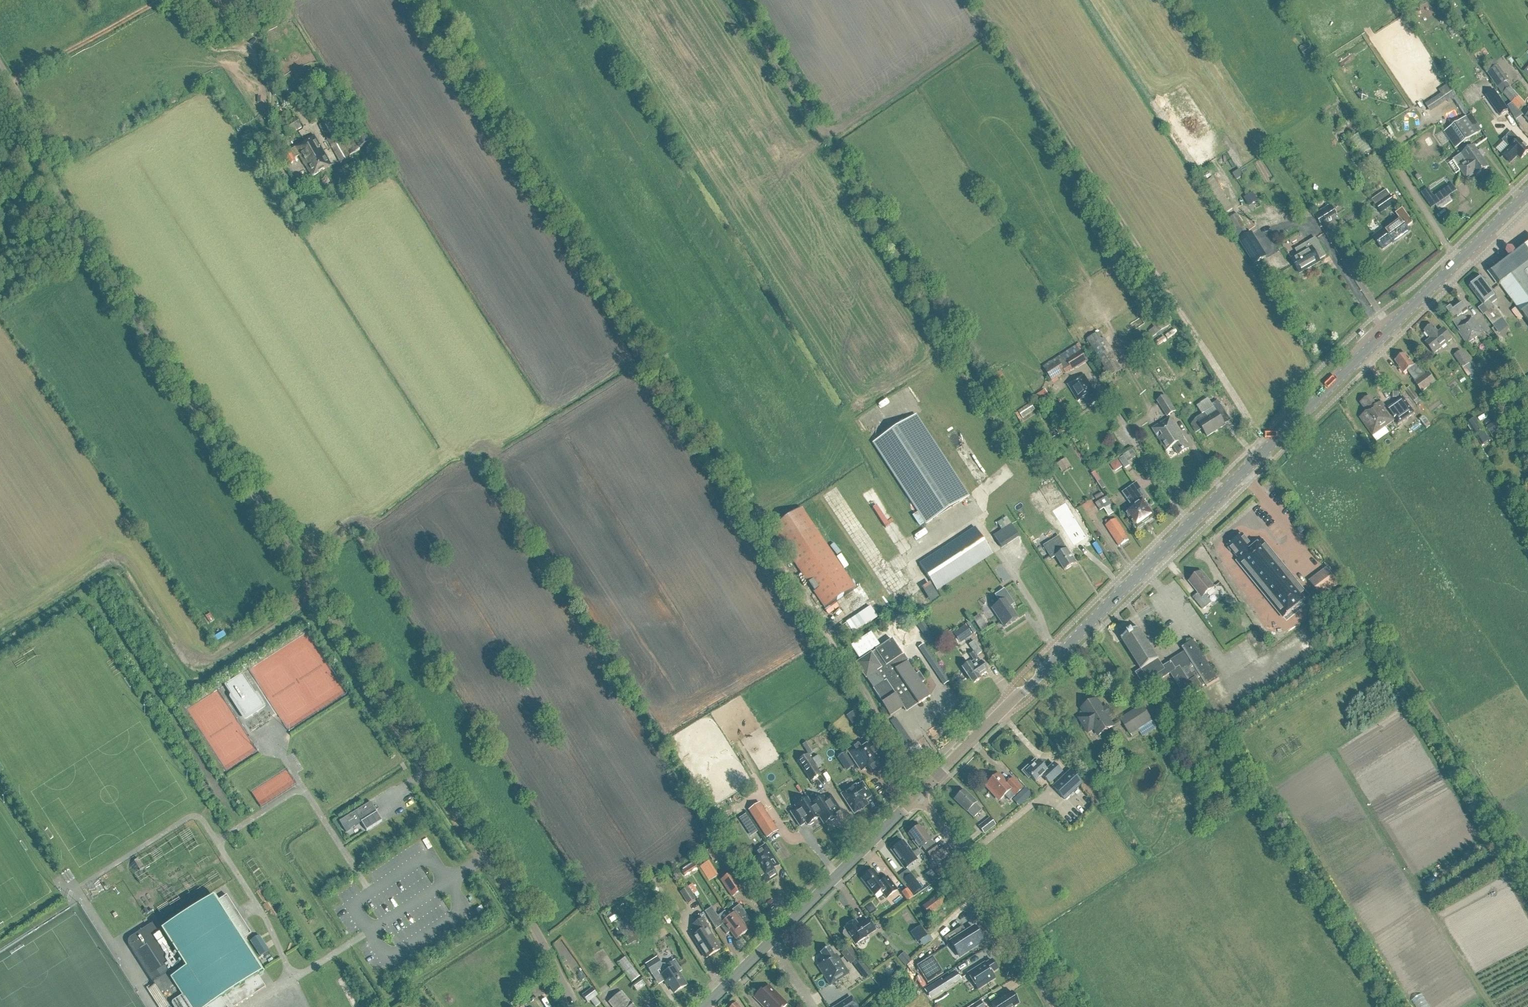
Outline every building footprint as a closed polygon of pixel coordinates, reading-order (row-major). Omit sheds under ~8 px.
[(215,25),(212,21),(207,24),(214,35),(223,30),(219,23),(215,25)] [(1305,45),(1299,48),(1304,56),(1310,52),(1305,45)] [(1320,46),(1312,47),(1313,55),(1322,54),(1320,46)] [(1527,94),(1527,92),(1504,63),(1496,70),(1521,100),(1527,94)] [(1430,113),(1456,96),(1449,85),(1439,91),(1441,95),(1425,105),(1430,113)] [(1518,97),(1510,88),(1503,95),(1511,103),(1512,103),(1518,97)] [(1494,91),(1486,96),(1500,116),(1508,110),(1494,91)] [(1363,92),(1358,95),(1361,100),(1366,97),(1363,92)] [(1518,97),(1512,103),(1519,111),(1526,105),(1518,97)] [(1485,139),(1500,131),(1494,122),(1492,123),(1488,116),(1476,123),(1485,139)] [(1444,132),(1455,150),(1477,135),(1466,118),(1444,132)] [(288,138),(302,129),(295,119),(281,127),(288,138)] [(1344,125),(1337,129),(1339,133),(1351,125),(1347,119),(1342,122),(1344,125)] [(359,151),(369,145),(360,129),(341,140),(329,120),(318,126),(340,164),(360,152),(359,151)] [(346,127),(342,120),(336,124),(340,131),(346,127)] [(377,127),(367,133),(372,142),(382,137),(377,127)] [(1509,150),(1502,157),(1509,165),(1516,158),(1520,161),(1527,153),(1527,152),(1518,142),(1511,134),(1502,143),(1509,150)] [(314,138),(304,144),(322,173),(332,167),(314,138)] [(304,144),(295,150),(295,151),(290,154),(289,153),(282,157),(289,168),(296,164),(293,160),(299,156),(312,179),(322,173),(304,144)] [(1477,154),(1473,148),(1452,162),(1465,181),(1474,175),(1475,177),(1487,168),(1477,154)] [(1233,164),(1239,158),(1233,152),(1227,157),(1233,164)] [(1233,174),(1232,174),(1236,180),(1242,176),(1239,170),(1233,174)] [(1448,221),(1466,213),(1461,204),(1468,201),(1464,192),(1440,203),(1448,221)] [(1381,215),(1395,205),(1390,197),(1376,207),(1381,215)] [(1395,214),(1399,219),(1384,230),(1384,229),(1373,237),(1383,250),(1392,243),(1393,244),(1410,231),(1407,227),(1413,223),(1402,209),(1395,214)] [(1254,265),(1267,257),(1252,233),(1240,240),(1254,265)] [(1298,255),(1290,260),(1297,272),(1299,275),(1321,263),(1320,262),(1320,261),(1326,257),(1315,239),(1295,250),(1297,254),(1298,255)] [(1509,260),(1505,255),(1490,270),(1500,281),(1505,276),(1509,280),(1501,283),(1523,313),(1523,312),(1527,319),(1527,245),(1509,260)] [(1471,288),(1483,304),(1479,308),(1484,315),(1485,314),(1493,325),(1503,318),(1492,304),(1497,300),(1496,296),(1483,278),(1471,288)] [(1480,336),(1482,335),(1484,333),(1474,320),(1469,321),(1467,323),(1461,316),(1467,312),(1461,304),(1453,310),(1451,308),(1444,313),(1451,322),(1459,332),(1458,332),(1460,335),(1467,345),(1469,344),(1468,343),(1478,336),(1478,337),(1480,336)] [(1453,341),(1449,335),(1444,329),(1438,333),(1432,326),(1424,332),(1427,335),(1430,340),(1426,344),(1433,355),(1453,341)] [(1119,361),(1100,331),(1087,340),(1110,377),(1121,370),(1117,363),(1119,361)] [(1165,338),(1156,344),(1158,347),(1166,341),(1165,338)] [(1077,346),(1043,367),(1052,382),(1065,374),(1066,375),(1072,371),(1073,372),(1078,369),(1087,363),(1081,353),(1084,351),(1080,344),(1077,346)] [(1470,347),(1463,352),(1472,364),(1479,359),(1470,347)] [(1470,364),(1462,351),(1454,356),(1463,368),(1470,364)] [(1421,394),(1434,384),(1427,375),(1426,376),(1417,365),(1414,367),(1404,355),(1394,363),(1404,375),(1407,372),(1416,383),(1414,385),(1421,394)] [(1480,360),(1473,365),(1480,375),(1487,370),(1480,360)] [(1161,384),(1168,378),(1159,368),(1153,374),(1161,384)] [(1095,402),(1098,400),(1083,376),(1067,387),(1078,403),(1084,399),(1090,408),(1096,404),(1095,402)] [(1419,399),(1410,387),(1405,391),(1414,402),(1419,399)] [(1042,392),(1035,397),(1040,405),(1050,398),(1044,390),(1042,392)] [(1176,412),(1166,397),(1157,402),(1167,418),(1176,412)] [(1373,437),(1394,422),(1382,404),(1376,408),(1370,399),(1361,405),(1367,414),(1361,419),(1373,437)] [(1196,421),(1191,428),(1195,434),(1202,430),(1207,439),(1224,428),(1218,418),(1225,414),(1218,403),(1212,406),(1208,400),(1197,407),(1203,417),(1196,421)] [(1397,418),(1405,429),(1414,423),(1406,412),(1397,418)] [(914,417),(874,442),(926,523),(966,498),(914,417)] [(1178,458),(1187,452),(1182,443),(1183,442),(1169,420),(1151,431),(1166,453),(1172,449),(1178,458)] [(1481,444),(1489,440),(1476,420),(1467,425),(1476,439),(1477,438),(1481,444)] [(1499,420),(1486,427),(1492,438),(1501,433),(1504,439),(1508,437),(1499,420)] [(1132,450),(1123,456),(1124,457),(1127,463),(1136,457),(1132,450)] [(1118,461),(1111,466),(1113,470),(1118,471),(1122,468),(1118,461)] [(1105,467),(1101,470),(1106,479),(1110,477),(1105,467)] [(1031,493),(1046,516),(1065,504),(1050,481),(1031,493)] [(1138,483),(1123,494),(1125,498),(1133,509),(1132,510),(1126,515),(1136,530),(1139,528),(1139,529),(1143,527),(1142,526),(1152,518),(1142,504),(1149,500),(1138,483)] [(1105,500),(1110,508),(1113,506),(1118,513),(1125,508),(1115,493),(1105,500)] [(855,589),(802,509),(772,529),(825,609),(855,589)] [(1001,549),(1019,537),(1006,518),(997,524),(1001,530),(993,536),(1001,549)] [(1122,546),(1128,542),(1122,533),(1123,533),(1115,521),(1105,527),(1118,545),(1120,544),(1122,546)] [(907,522),(901,525),(907,535),(913,532),(907,522)] [(1070,529),(1078,542),(1089,535),(1081,522),(1070,529)] [(936,593),(992,555),(974,529),(919,567),(936,593)] [(921,533),(907,543),(914,553),(928,543),(921,533)] [(1059,537),(1044,547),(1052,560),(1056,558),(1065,571),(1076,564),(1059,537)] [(1242,537),(1228,548),(1238,561),(1237,562),(1266,599),(1283,619),(1308,599),(1261,542),(1261,543),(1253,549),(1242,537)] [(292,558),(286,561),(294,579),(300,576),(292,558)] [(1326,569),(1311,580),(1324,597),(1339,586),(1326,569)] [(1193,599),(1200,608),(1203,611),(1211,604),(1205,596),(1214,589),(1201,573),(1189,583),(1198,595),(1193,599)] [(991,609),(1004,628),(1017,618),(1010,608),(1014,605),(1004,589),(994,596),(999,603),(991,609)] [(220,618),(225,614),(221,608),(216,612),(220,618)] [(979,615),(973,620),(981,632),(987,628),(979,615)] [(915,624),(931,646),(936,642),(924,624),(921,620),(915,624)] [(932,628),(937,641),(943,639),(937,626),(932,628)] [(960,644),(972,636),(965,626),(953,634),(960,644)] [(1125,637),(1121,639),(1141,672),(1135,675),(1142,686),(1155,677),(1159,683),(1171,676),(1180,691),(1183,690),(1189,699),(1218,680),(1196,642),(1183,650),(1185,654),(1170,663),(1171,664),(1168,666),(1169,669),(1164,672),(1158,662),(1159,662),(1139,629),(1135,631),(1133,628),(1124,634),(1125,637)] [(870,633),(850,647),(860,661),(855,664),(865,679),(866,678),(874,689),(873,690),(882,704),(881,704),(890,717),(903,708),(905,711),(916,703),(917,705),(930,697),(921,684),(924,682),(919,673),(915,675),(906,662),(906,663),(901,656),(902,655),(891,640),(880,647),(870,633)] [(973,662),(961,670),(971,685),(972,685),(978,681),(977,679),(987,672),(980,662),(978,659),(976,656),(981,653),(974,642),(967,646),(973,653),(969,656),(973,662)] [(918,648),(943,686),(949,682),(923,644),(918,648)] [(242,674),(224,686),(246,720),(264,708),(242,674)] [(1182,691),(1177,695),(1181,702),(1186,698),(1182,691)] [(1085,716),(1079,720),(1087,733),(1094,730),(1098,737),(1113,728),(1096,701),(1081,710),(1085,716)] [(1121,721),(1129,735),(1150,722),(1142,708),(1121,721)] [(1311,710),(1299,719),(1304,725),(1316,716),(1311,710)] [(889,722),(906,747),(912,744),(895,718),(889,722)] [(1198,734),(1207,748),(1213,745),(1204,730),(1198,734)] [(1264,745),(1269,751),(1272,748),(1277,754),(1284,749),(1281,745),(1284,742),(1278,735),(1264,745)] [(818,750),(824,745),(818,736),(812,740),(818,750)] [(806,743),(802,746),(809,756),(813,753),(806,743)] [(858,745),(848,751),(861,771),(867,767),(871,773),(884,764),(871,744),(862,750),(858,745)] [(844,764),(848,761),(844,754),(839,757),(844,764)] [(807,757),(797,763),(810,782),(820,776),(807,757)] [(1046,771),(1036,760),(1022,772),(1028,779),(1030,777),(1035,783),(1043,776),(1049,784),(1057,777),(1057,776),(1061,773),(1053,764),(1046,771)] [(949,783),(956,773),(946,766),(939,776),(949,783)] [(1071,771),(1053,788),(1064,801),(1082,784),(1071,771)] [(1009,801),(1022,789),(1012,779),(1007,784),(998,775),(986,786),(999,801),(1004,796),(1009,801)] [(841,795),(854,815),(858,811),(859,812),(863,810),(863,809),(868,805),(865,801),(871,797),(862,784),(856,787),(855,786),(841,795)] [(1024,788),(1016,796),(1022,803),(1031,795),(1024,788)] [(964,790),(953,800),(966,813),(967,813),(973,819),(981,810),(975,804),(977,803),(964,790)] [(807,799),(823,825),(836,817),(834,814),(840,811),(831,796),(825,800),(823,797),(811,805),(807,799)] [(823,825),(807,799),(794,807),(796,809),(790,813),(799,827),(805,824),(807,826),(819,818),(823,825)] [(354,813),(339,822),(345,833),(361,823),(366,831),(382,822),(370,803),(354,813)] [(759,804),(748,811),(766,838),(777,831),(759,804)] [(746,815),(739,819),(745,827),(751,823),(746,815)] [(989,818),(978,827),(984,835),(996,826),(989,818)] [(929,858),(938,852),(933,845),(932,846),(929,842),(930,841),(919,826),(907,834),(913,842),(912,842),(917,851),(925,845),(928,849),(924,852),(929,858)] [(719,843),(706,851),(713,862),(725,854),(719,843)] [(904,870),(916,862),(903,843),(891,851),(904,870)] [(774,861),(778,867),(765,846),(755,853),(759,859),(750,865),(763,885),(776,876),(768,864),(774,861)] [(705,858),(695,862),(698,869),(707,865),(705,858)] [(717,874),(729,866),(725,860),(713,868),(717,874)] [(934,867),(937,873),(944,869),(940,863),(934,867)] [(694,865),(682,872),(684,876),(696,869),(694,865)] [(872,870),(860,879),(873,896),(879,892),(885,899),(896,891),(888,880),(883,884),(872,870)] [(720,881),(732,898),(743,890),(731,873),(720,881)] [(937,883),(944,877),(941,874),(934,879),(937,883)] [(916,879),(921,886),(926,883),(921,876),(916,879)] [(705,895),(702,890),(708,886),(703,878),(691,887),(700,899),(705,895)] [(919,891),(911,881),(906,885),(913,895),(919,891)] [(680,893),(688,905),(695,900),(688,888),(680,893)] [(907,902),(912,899),(907,890),(901,894),(907,902)] [(266,989),(259,977),(262,975),(240,940),(251,934),(226,895),(216,902),(213,898),(160,932),(153,922),(130,937),(128,940),(127,943),(128,946),(153,985),(147,990),(158,1006),(239,1006),(266,989)] [(929,916),(945,904),(939,896),(922,908),(929,916)] [(871,904),(865,908),(869,913),(875,910),(871,904)] [(734,913),(728,917),(742,936),(748,931),(744,926),(751,921),(739,905),(732,911),(734,913)] [(716,917),(710,908),(703,913),(716,930),(720,926),(726,935),(729,932),(736,940),(742,936),(728,917),(724,911),(716,917)] [(907,921),(914,930),(923,922),(916,913),(907,921)] [(705,959),(719,950),(707,929),(708,929),(702,919),(692,926),(697,934),(692,938),(705,959)] [(843,932),(842,935),(846,941),(850,939),(855,945),(866,938),(866,937),(875,931),(867,920),(861,924),(862,925),(859,927),(855,922),(844,929),(845,931),(843,932)] [(616,927),(627,945),(637,940),(625,921),(616,927)] [(982,942),(973,929),(962,936),(958,930),(944,939),(948,946),(951,944),(958,955),(968,949),(969,950),(982,942)] [(259,936),(250,941),(260,956),(268,951),(259,936)] [(841,954),(850,965),(858,958),(850,947),(841,954)] [(830,986),(848,974),(836,955),(834,957),(829,948),(820,954),(825,962),(818,967),(830,986)] [(905,954),(899,959),(905,966),(911,960),(905,954)] [(931,957),(916,967),(927,984),(943,974),(931,957)] [(625,958),(618,963),(633,983),(639,977),(625,958)] [(662,967),(657,959),(645,966),(651,974),(658,970),(661,975),(660,975),(665,983),(667,981),(674,993),(686,985),(678,972),(680,971),(674,962),(663,969),(662,967)] [(997,970),(991,961),(985,965),(985,964),(968,975),(977,990),(995,979),(991,974),(997,970)] [(961,980),(956,973),(941,982),(946,990),(961,980)] [(645,988),(654,979),(649,974),(640,983),(645,988)] [(786,1004),(768,985),(761,992),(759,990),(752,997),(762,1006),(782,1006),(786,1004)] [(591,988),(582,996),(587,1003),(597,996),(591,988)] [(620,991),(607,1002),(611,1006),(634,1006),(620,991)] [(991,1005),(993,1006),(1015,1006),(1019,1005),(1011,993),(1005,997),(1004,996),(991,1005)]
